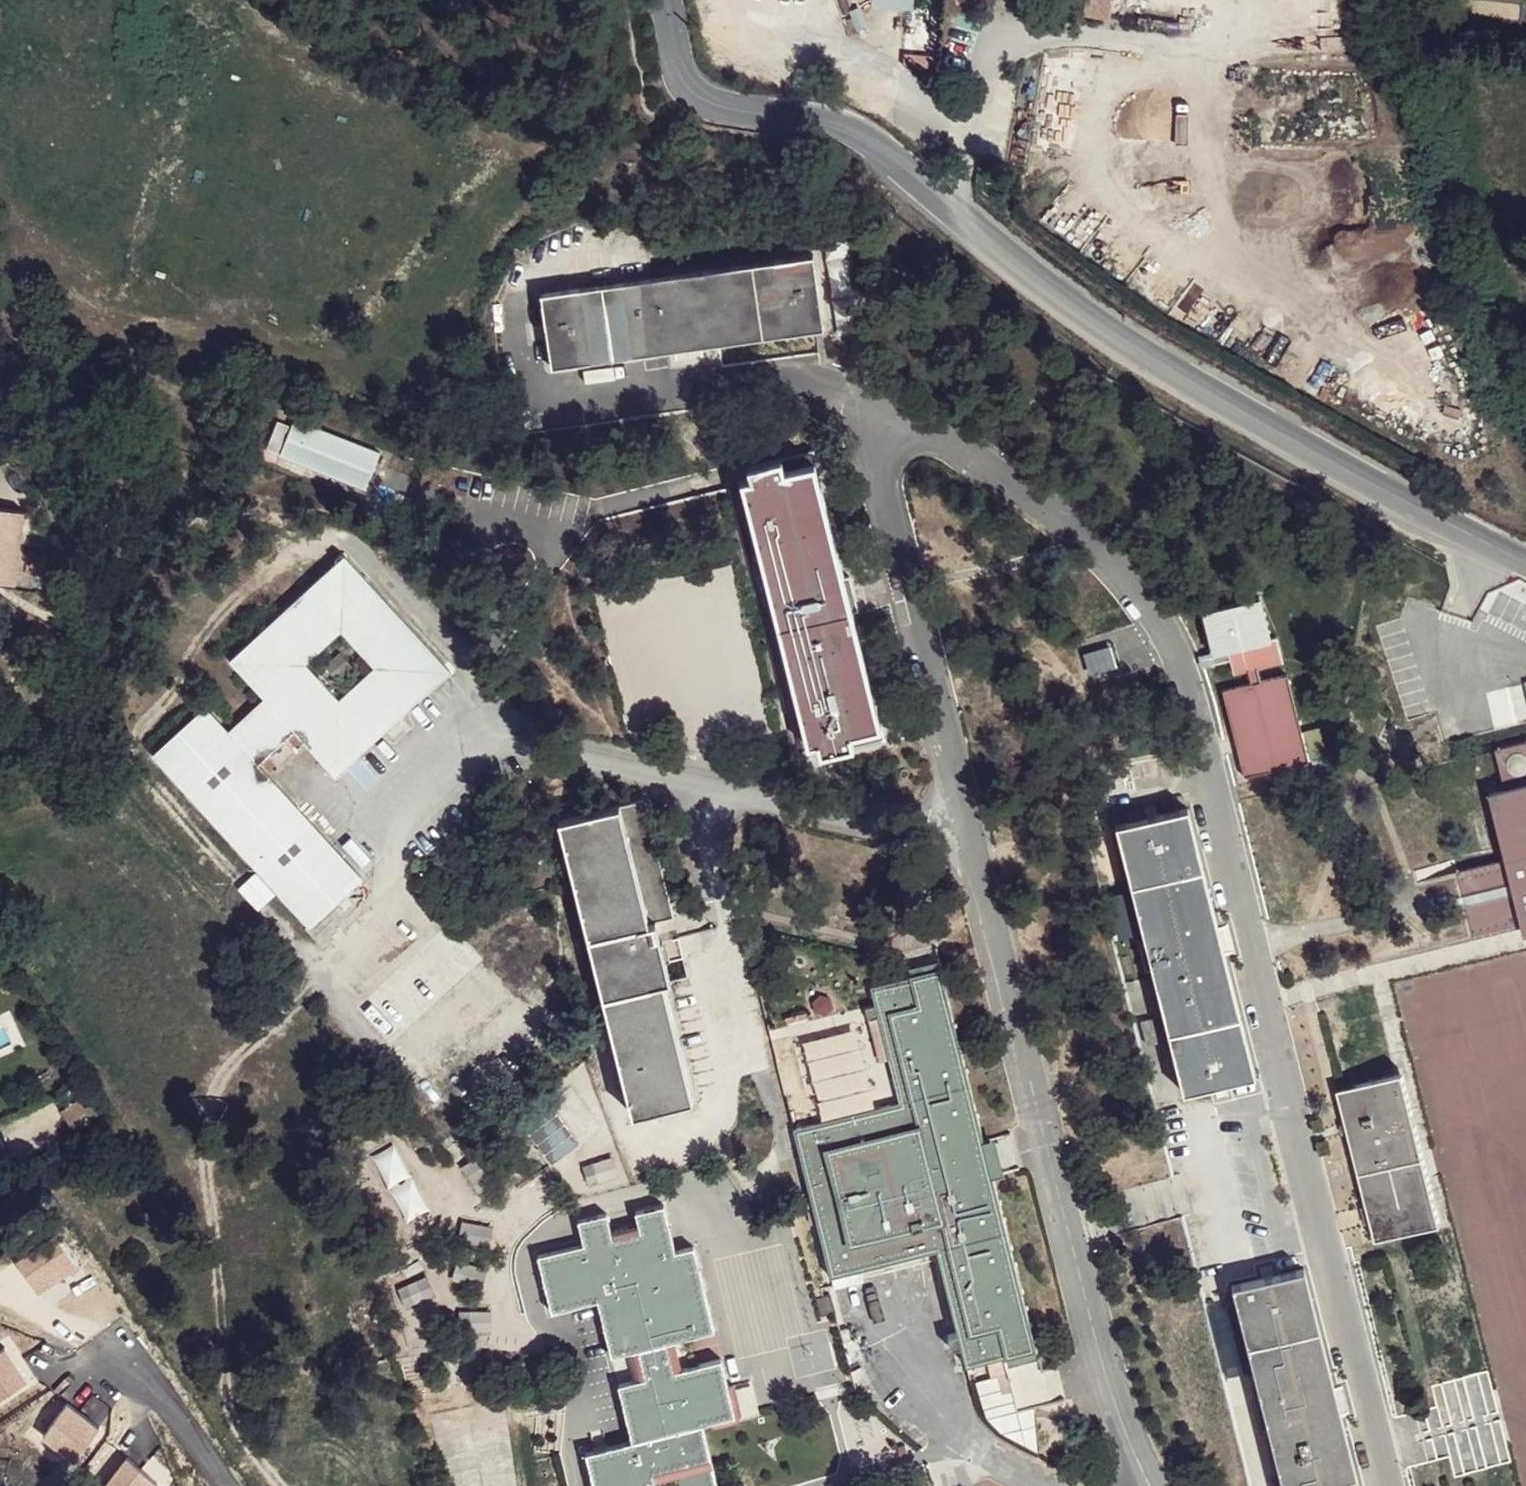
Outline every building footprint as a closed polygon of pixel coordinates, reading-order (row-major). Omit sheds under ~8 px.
[(1090,12),(1113,15),(1114,0),(1090,0),(1090,12)] [(799,265),(535,303),(545,376),(812,332),(799,265)] [(288,430),(273,471),(359,500),(373,461),(288,430)] [(802,461),(773,469),(777,479),(804,473),(802,461)] [(773,469),(744,476),(736,495),(803,754),(813,752),(817,766),(848,756),(844,745),(875,734),(804,473),(777,479),(773,469)] [(0,522),(0,597),(23,599),(33,526),(0,522)] [(337,569),(226,672),(258,710),(222,743),(199,721),(150,767),(301,938),(355,890),(254,777),(289,744),(329,786),(441,683),(337,569)] [(1253,604),(1198,616),(1212,668),(1226,665),(1229,677),(1242,674),(1247,687),(1219,696),(1240,780),(1307,763),(1283,681),(1256,685),(1252,671),(1277,663),(1271,641),(1265,642),(1253,604)] [(875,734),(844,745),(848,756),(878,748),(875,734)] [(1456,872),(1472,940),(1525,927),(1525,746),(1492,754),(1502,793),(1496,796),(1510,860),(1456,872)] [(1181,815),(1112,831),(1184,1097),(1252,1081),(1181,815)] [(616,816),(556,831),(631,1124),(691,1108),(661,990),(668,986),(653,928),(645,930),(616,816)] [(937,976),(869,995),(872,1013),(863,1017),(864,1026),(874,1025),(895,1109),(795,1137),(831,1280),(935,1255),(957,1340),(949,1344),(952,1357),(962,1357),(965,1370),(1004,1363),(1034,1355),(992,1182),(983,1147),(937,976)] [(1394,1082),(1338,1093),(1376,1244),(1434,1228),(1394,1082)] [(530,1132),(553,1163),(578,1144),(555,1113),(530,1132)] [(540,1267),(556,1322),(596,1312),(612,1365),(630,1361),(635,1391),(619,1396),(631,1450),(588,1462),(593,1485),(716,1485),(703,1436),(710,1433),(712,1437),(741,1428),(728,1400),(718,1372),(681,1378),(674,1351),(712,1339),(691,1260),(675,1262),(662,1218),(635,1225),(637,1235),(612,1239),(607,1227),(577,1235),(580,1255),(540,1267)] [(1232,1292),(1281,1485),(1357,1485),(1301,1276),(1232,1292)]
